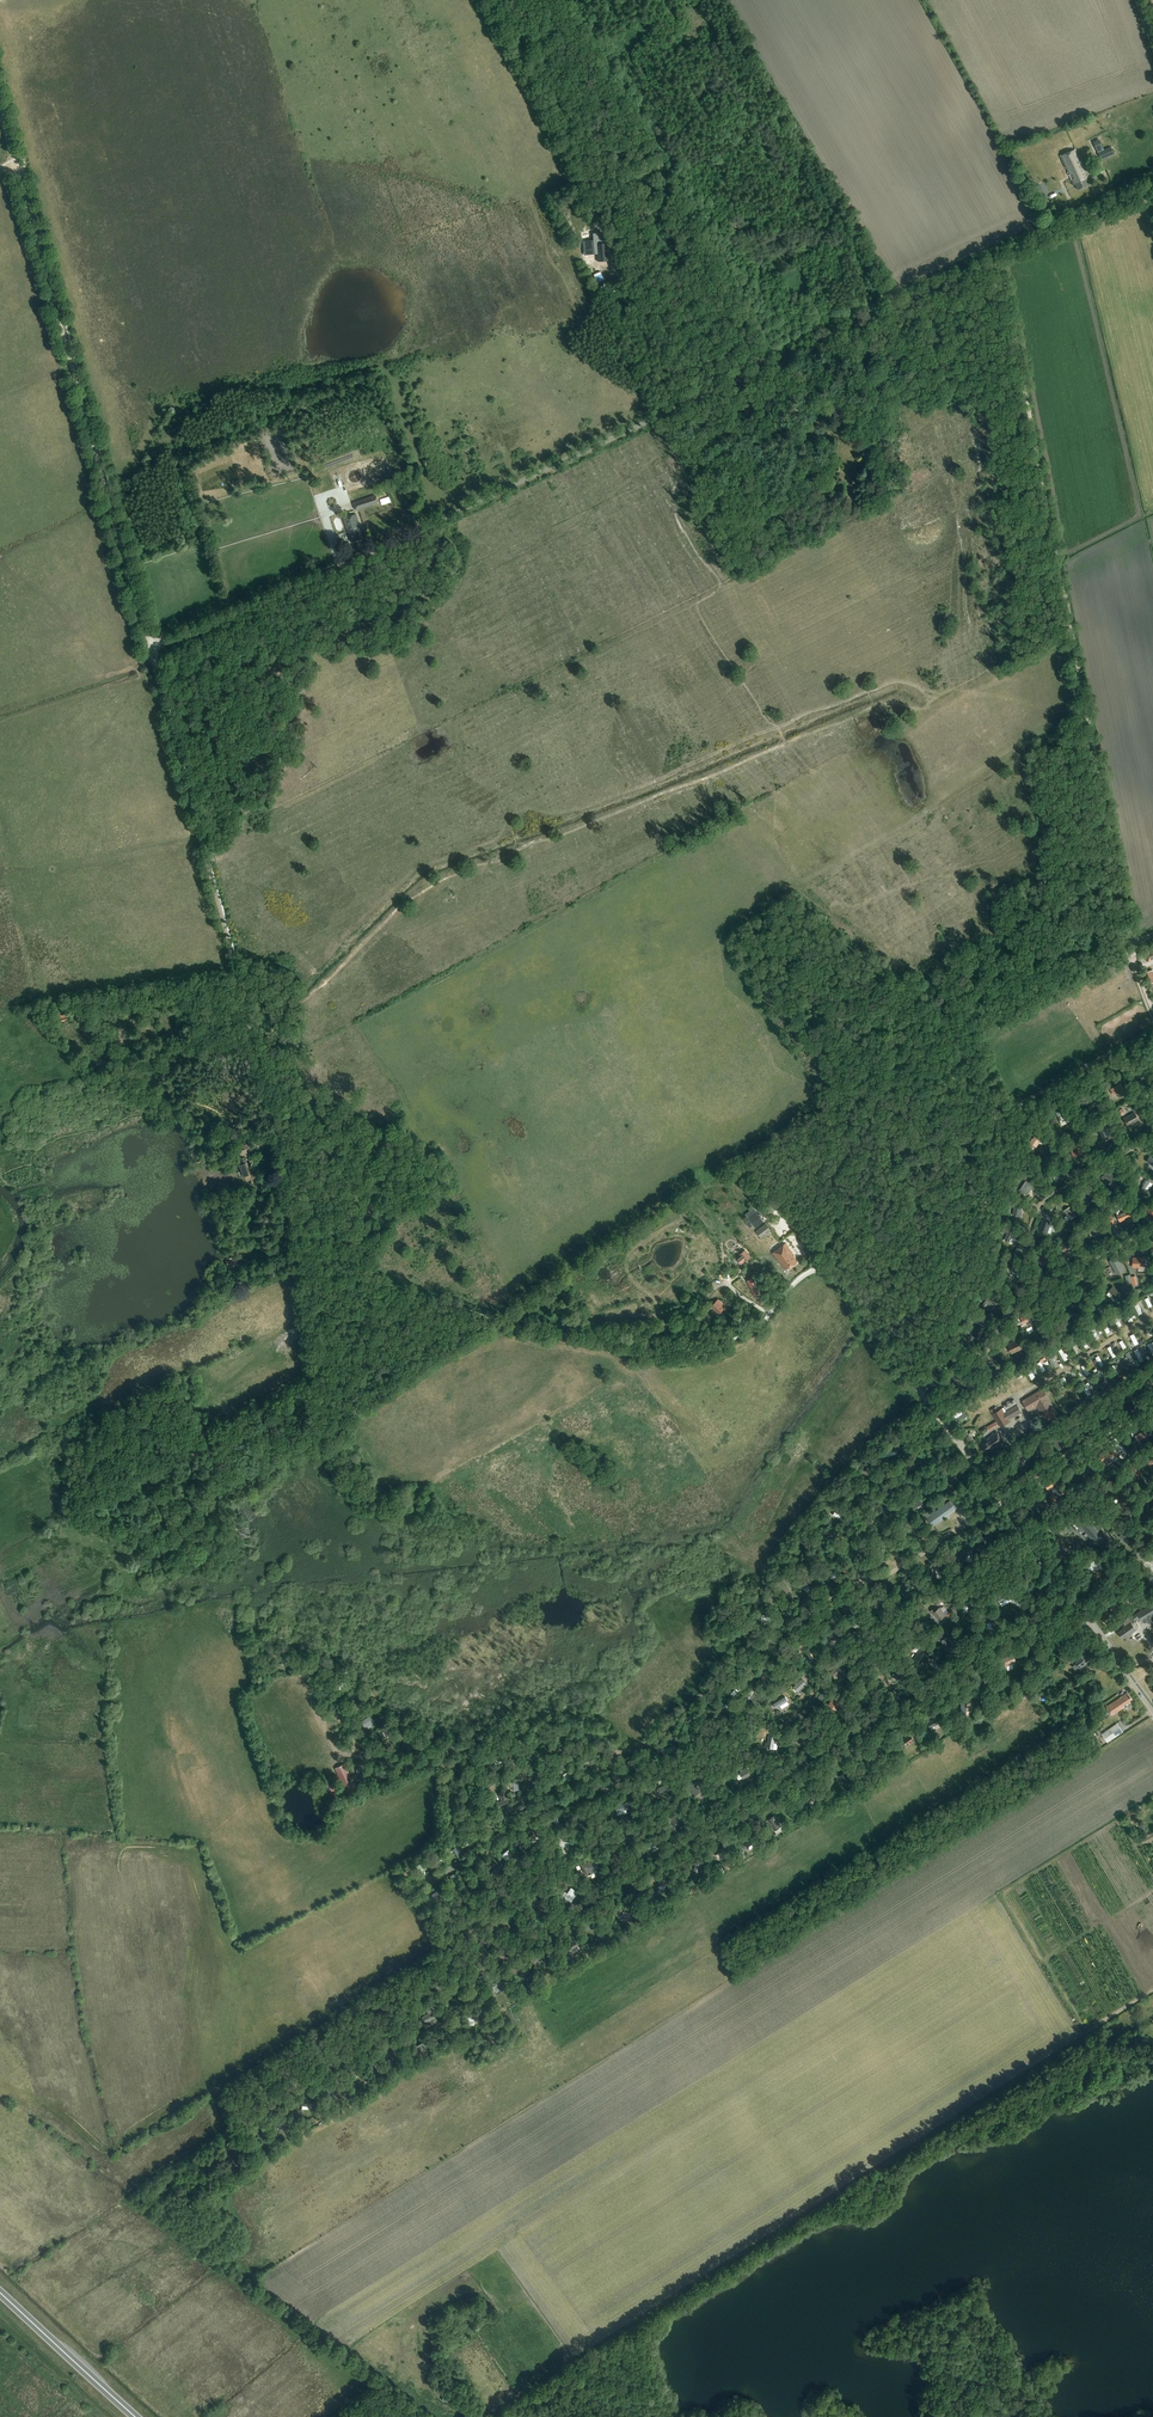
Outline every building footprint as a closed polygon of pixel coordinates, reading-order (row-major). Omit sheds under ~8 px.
[(1100,135),(1093,139),(1095,144),(1103,140),(1100,135)] [(1102,143),(1096,146),(1102,160),(1114,154),(1112,149),(1106,152),(1102,143)] [(1075,149),(1060,156),(1066,168),(1067,168),(1069,172),(1067,172),(1069,175),(1070,174),(1072,179),(1071,179),(1074,185),(1076,184),(1078,190),(1087,186),(1088,185),(1086,180),(1089,179),(1084,168),(1083,168),(1082,166),(1083,166),(1075,149)] [(1047,201),(1039,185),(1033,188),(1040,204),(1047,201)] [(607,260),(605,243),(603,243),(602,232),(593,233),(594,240),(583,241),(584,255),(597,253),(598,261),(607,260)] [(809,394),(802,397),(805,402),(812,399),(809,394)] [(835,417),(846,412),(839,398),(828,403),(835,417)] [(353,501),(356,510),(379,503),(376,494),(353,501)] [(356,514),(343,518),(348,532),(349,531),(351,539),(350,539),(351,541),(360,538),(360,536),(363,535),(361,531),(360,531),(358,525),(360,525),(356,514)] [(1147,961),(1152,959),(1152,947),(1143,952),(1147,961)] [(1141,1077),(1150,1072),(1147,1066),(1138,1071),(1141,1077)] [(1110,1089),(1114,1095),(1124,1090),(1121,1083),(1110,1089)] [(1087,1102),(1090,1109),(1101,1105),(1097,1097),(1096,1098),(1095,1095),(1091,1097),(1092,1100),(1087,1102)] [(1066,1114),(1064,1109),(1061,1111),(1060,1110),(1056,1112),(1060,1122),(1069,1118),(1067,1113),(1066,1114)] [(1135,1112),(1124,1118),(1128,1126),(1139,1120),(1135,1112)] [(1104,1123),(1097,1126),(1102,1137),(1108,1134),(1104,1123)] [(1036,1147),(1042,1138),(1035,1133),(1029,1142),(1036,1147)] [(1081,1143),(1070,1148),(1073,1156),(1085,1152),(1081,1143)] [(243,1176),(244,1176),(250,1175),(246,1162),(240,1164),(242,1170),(241,1170),(243,1176)] [(1059,1181),(1068,1177),(1065,1170),(1055,1175),(1059,1181)] [(1113,1170),(1101,1176),(1106,1184),(1117,1177),(1113,1170)] [(1028,1177),(1020,1189),(1027,1194),(1036,1182),(1028,1177)] [(1144,1185),(1141,1189),(1147,1193),(1152,1183),(1145,1179),(1142,1184),(1144,1185)] [(1092,1189),(1087,1193),(1093,1201),(1098,1198),(1092,1189)] [(700,1197),(691,1200),(693,1207),(702,1204),(700,1197)] [(1010,1206),(1014,1207),(1012,1215),(1021,1217),(1022,1212),(1021,1212),(1022,1208),(1016,1206),(1017,1202),(1011,1201),(1010,1206)] [(1076,1215),(1070,1206),(1064,1210),(1070,1219),(1076,1215)] [(1118,1213),(1116,1214),(1117,1214),(1120,1221),(1131,1216),(1128,1209),(1118,1213)] [(748,1217),(756,1227),(764,1221),(756,1211),(748,1217)] [(1042,1219),(1039,1229),(1048,1233),(1051,1223),(1042,1219)] [(1096,1222),(1089,1227),(1096,1237),(1103,1232),(1096,1222)] [(766,1223),(756,1231),(761,1238),(771,1230),(766,1223)] [(1018,1241),(1021,1235),(1009,1230),(1005,1240),(1009,1242),(1011,1238),(1018,1241)] [(1068,1239),(1059,1245),(1065,1253),(1073,1246),(1068,1239)] [(788,1267),(790,1269),(797,1264),(797,1263),(798,1262),(796,1259),(792,1253),(793,1252),(786,1242),(772,1253),(785,1269),(788,1267)] [(740,1255),(734,1260),(738,1266),(745,1261),(751,1257),(746,1249),(740,1254),(740,1255)] [(1047,1261),(1043,1251),(1037,1254),(1041,1264),(1047,1261)] [(226,1258),(227,1266),(235,1266),(235,1257),(226,1258)] [(1116,1263),(1112,1265),(1115,1270),(1116,1270),(1117,1271),(1119,1270),(1121,1272),(1124,1270),(1117,1257),(1113,1258),(1116,1263)] [(1132,1257),(1132,1267),(1145,1267),(1145,1257),(1132,1257)] [(1016,1263),(1010,1266),(1014,1276),(1020,1273),(1016,1263)] [(747,1281),(753,1294),(761,1290),(754,1277),(747,1281)] [(1096,1288),(1089,1277),(1083,1281),(1085,1284),(1083,1285),(1085,1289),(1087,1288),(1089,1291),(1096,1288)] [(1113,1285),(1108,1291),(1118,1300),(1123,1295),(1113,1285)] [(719,1298),(712,1306),(720,1314),(727,1306),(719,1298)] [(987,1299),(982,1306),(985,1308),(987,1305),(992,1309),(995,1305),(987,1299)] [(1067,1311),(1070,1316),(1080,1311),(1077,1306),(1067,1311)] [(1020,1318),(1023,1324),(1033,1319),(1029,1313),(1020,1318)] [(976,1324),(973,1335),(981,1338),(985,1328),(976,1324)] [(1023,1349),(1018,1339),(1007,1344),(1012,1354),(1023,1349)] [(1113,1357),(1117,1355),(1112,1345),(1108,1347),(1113,1357)] [(1065,1360),(1068,1359),(1063,1347),(1060,1349),(1065,1360)] [(1140,1362),(1144,1360),(1139,1348),(1135,1349),(1140,1362)] [(1130,1351),(1126,1353),(1128,1356),(1124,1357),(1128,1365),(1135,1361),(1130,1351)] [(1057,1365),(1051,1354),(1047,1356),(1054,1367),(1057,1365)] [(1097,1359),(1095,1360),(1098,1367),(1104,1364),(1100,1354),(1096,1356),(1097,1359)] [(1043,1359),(1038,1361),(1042,1371),(1046,1369),(1043,1359)] [(1087,1375),(1091,1373),(1086,1363),(1082,1364),(1087,1375)] [(991,1375),(998,1371),(996,1367),(989,1372),(981,1376),(984,1380),(991,1375)] [(1035,1373),(1037,1372),(1035,1367),(1028,1370),(1033,1379),(1037,1377),(1035,1373)] [(1074,1368),(1071,1370),(1077,1379),(1080,1377),(1074,1368)] [(1142,1376),(1144,1380),(1151,1377),(1152,1381),(1152,1370),(1142,1376)] [(1092,1392),(1089,1389),(1093,1387),(1089,1381),(1083,1385),(1088,1394),(1092,1392)] [(1043,1388),(1022,1400),(1029,1411),(1037,1406),(1046,1421),(1058,1414),(1043,1388)] [(1014,1399),(1003,1405),(1006,1409),(1016,1403),(1014,1399)] [(1121,1400),(1111,1406),(1119,1417),(1129,1412),(1121,1400)] [(1004,1407),(993,1414),(1001,1427),(1010,1421),(1009,1419),(1022,1412),(1017,1405),(1006,1411),(1004,1407)] [(953,1413),(957,1421),(968,1415),(964,1408),(953,1413)] [(981,1427),(994,1419),(991,1415),(979,1423),(981,1427)] [(1081,1420),(1076,1422),(1081,1433),(1086,1431),(1081,1420)] [(989,1430),(999,1426),(997,1421),(987,1425),(989,1430)] [(1144,1430),(1135,1435),(1140,1443),(1144,1441),(1149,1438),(1144,1430)] [(1005,1441),(997,1431),(987,1439),(988,1440),(982,1444),(988,1452),(991,1450),(992,1451),(998,1446),(998,1447),(1005,1441)] [(1060,1449),(1064,1447),(1059,1437),(1055,1439),(1060,1449)] [(1036,1446),(1043,1456),(1048,1452),(1041,1442),(1036,1446)] [(1023,1467),(1030,1458),(1025,1455),(1018,1463),(1023,1467)] [(1130,1463),(1135,1479),(1143,1476),(1138,1461),(1130,1463)] [(908,1462),(904,1465),(911,1472),(917,1467),(912,1462),(910,1464),(908,1462)] [(1087,1470),(1081,1478),(1084,1480),(1089,1472),(1087,1470)] [(1057,1491),(1062,1487),(1054,1476),(1044,1484),(1049,1491),(1054,1487),(1057,1491)] [(861,1494),(851,1504),(855,1508),(866,1498),(861,1494)] [(108,1506),(110,1510),(116,1506),(110,1497),(102,1503),(105,1508),(108,1506)] [(912,1504),(914,1509),(924,1504),(922,1499),(912,1504)] [(926,1519),(932,1528),(959,1507),(953,1499),(926,1519)] [(1041,1511),(1033,1502),(1030,1506),(1038,1514),(1041,1511)] [(1093,1516),(1081,1525),(1093,1540),(1092,1541),(1094,1543),(1095,1542),(1101,1550),(1113,1540),(1093,1516)] [(1066,1530),(1064,1524),(1051,1527),(1052,1533),(1066,1530)] [(1130,1541),(1135,1536),(1130,1532),(1133,1529),(1128,1524),(1125,1526),(1127,1529),(1120,1536),(1123,1539),(1126,1536),(1130,1541)] [(983,1535),(989,1544),(994,1541),(987,1532),(983,1535)] [(896,1549),(891,1541),(887,1543),(892,1551),(896,1549)] [(1084,1565),(1088,1572),(1097,1566),(1093,1559),(1084,1565)] [(830,1575),(833,1579),(841,1572),(838,1568),(830,1575)] [(904,1582),(900,1585),(906,1596),(910,1594),(904,1582)] [(804,1587),(811,1595),(813,1593),(807,1585),(804,1587)] [(1001,1603),(1010,1597),(1005,1588),(995,1594),(1001,1603)] [(771,1590),(762,1597),(764,1601),(774,1593),(771,1590)] [(1114,1600),(1108,1606),(1111,1610),(1118,1603),(1114,1600)] [(844,1613),(847,1615),(853,1606),(848,1602),(842,1610),(845,1612),(844,1613)] [(1136,1630),(1132,1623),(1140,1618),(1142,1621),(1143,1621),(1144,1623),(1148,1621),(1151,1625),(1152,1623),(1152,1603),(1128,1618),(1128,1619),(1128,1618),(1122,1622),(1125,1626),(1123,1627),(1124,1628),(1118,1632),(1123,1638),(1128,1634),(1128,1636),(1136,1630)] [(946,1615),(940,1607),(935,1611),(933,1608),(930,1610),(933,1614),(934,1614),(936,1616),(940,1620),(946,1615)] [(986,1614),(985,1614),(982,1626),(991,1628),(992,1624),(994,1616),(986,1614)] [(840,1640),(839,1635),(829,1638),(831,1643),(840,1640)] [(949,1650),(955,1646),(948,1636),(942,1640),(949,1650)] [(1088,1664),(1087,1662),(1093,1658),(1085,1647),(1078,1652),(1081,1656),(1074,1660),(1081,1669),(1088,1664)] [(804,1651),(808,1662),(816,1659),(811,1648),(804,1651)] [(923,1660),(925,1662),(929,1658),(920,1651),(914,1659),(920,1664),(923,1660)] [(1065,1662),(1070,1658),(1065,1651),(1060,1655),(1065,1662)] [(1003,1658),(1007,1667),(1013,1664),(1012,1662),(1016,1660),(1013,1654),(1003,1658)] [(831,1671),(834,1675),(843,1671),(838,1661),(834,1663),(837,1668),(831,1671)] [(902,1669),(895,1669),(896,1680),(903,1679),(902,1669)] [(765,1671),(760,1675),(765,1682),(768,1680),(767,1678),(769,1676),(765,1671)] [(991,1677),(987,1671),(978,1677),(982,1683),(991,1677)] [(802,1678),(793,1687),(797,1691),(800,1694),(808,1686),(806,1684),(807,1683),(802,1678)] [(738,1683),(731,1689),(734,1693),(741,1686),(738,1683)] [(875,1692),(870,1684),(864,1687),(868,1696),(875,1692)] [(322,1690),(323,1696),(330,1696),(330,1686),(326,1686),(326,1690),(322,1690)] [(1132,1699),(1128,1692),(1122,1696),(1122,1697),(1121,1697),(1106,1706),(1112,1715),(1125,1707),(1123,1705),(1126,1703),(1128,1705),(1131,1702),(1130,1700),(1132,1699)] [(785,1697),(775,1704),(777,1708),(788,1701),(785,1697)] [(833,1697),(828,1704),(837,1709),(842,1702),(833,1697)] [(968,1699),(959,1698),(957,1707),(967,1709),(968,1699)] [(375,1722),(370,1716),(361,1722),(365,1728),(375,1722)] [(941,1722),(938,1716),(928,1722),(932,1730),(935,1728),(934,1726),(941,1722)] [(1117,1723),(1102,1733),(1108,1742),(1123,1732),(1117,1723)] [(676,1730),(673,1732),(680,1743),(683,1741),(676,1730)] [(802,1732),(794,1737),(798,1743),(806,1737),(802,1732)] [(911,1733),(901,1740),(906,1746),(915,1739),(911,1733)] [(774,1748),(776,1736),(769,1735),(768,1742),(766,1742),(765,1747),(774,1748)] [(873,1748),(876,1756),(883,1753),(879,1745),(873,1748)] [(586,1755),(585,1761),(595,1764),(597,1758),(586,1755)] [(345,1763),(335,1768),(347,1795),(357,1791),(345,1763)] [(740,1772),(743,1778),(751,1774),(748,1767),(743,1769),(743,1771),(740,1772)] [(852,1780),(845,1771),(839,1775),(845,1784),(852,1780)] [(536,1774),(531,1784),(536,1786),(540,1776),(536,1774)] [(520,1789),(518,1779),(512,1780),(512,1782),(510,1782),(510,1786),(513,1786),(514,1790),(520,1789)] [(336,1781),(329,1783),(332,1794),(341,1792),(336,1781)] [(701,1791),(694,1781),(687,1785),(691,1790),(692,1790),(695,1795),(701,1791)] [(667,1783),(658,1788),(661,1794),(671,1789),(667,1783)] [(502,1800),(497,1803),(499,1807),(504,1804),(503,1803),(508,1801),(502,1791),(498,1793),(502,1800)] [(805,1800),(810,1803),(813,1796),(807,1793),(805,1798),(806,1798),(805,1800)] [(514,1804),(516,1811),(526,1807),(523,1800),(514,1804)] [(787,1801),(782,1805),(788,1814),(794,1810),(787,1801)] [(629,1808),(627,1802),(615,1805),(617,1812),(629,1808)] [(758,1815),(756,1810),(746,1813),(749,1821),(754,1820),(753,1817),(758,1815)] [(677,1815),(670,1820),(676,1828),(683,1823),(677,1815)] [(767,1819),(774,1830),(782,1826),(775,1815),(767,1819)] [(491,1816),(486,1820),(492,1827),(497,1823),(491,1816)] [(627,1835),(635,1829),(632,1825),(625,1831),(627,1835)] [(541,1834),(537,1836),(536,1833),(530,1835),(532,1842),(543,1838),(541,1834)] [(513,1841),(516,1845),(522,1840),(519,1836),(513,1841)] [(751,1837),(742,1841),(745,1848),(754,1844),(751,1837)] [(569,1842),(564,1842),(564,1838),(560,1838),(560,1847),(562,1847),(562,1853),(567,1853),(567,1847),(569,1847),(569,1842)] [(652,1840),(643,1847),(647,1852),(656,1845),(652,1840)] [(716,1854),(726,1848),(722,1841),(712,1847),(716,1854)] [(513,1855),(509,1849),(501,1855),(507,1862),(508,1861),(507,1859),(513,1855)] [(595,1865),(592,1859),(581,1865),(585,1874),(589,1872),(588,1869),(595,1865)] [(697,1860),(695,1870),(700,1871),(701,1865),(704,1866),(705,1862),(697,1860)] [(455,1873),(451,1875),(457,1887),(462,1885),(455,1873)] [(431,1892),(435,1897),(444,1891),(441,1886),(431,1892)] [(578,1892),(571,1887),(565,1897),(571,1902),(578,1892)] [(623,1911),(621,1919),(631,1922),(633,1913),(623,1911)] [(499,1919),(507,1929),(510,1926),(502,1916),(499,1919)] [(587,1931),(598,1925),(593,1917),(583,1922),(587,1931)] [(485,1935),(479,1943),(483,1947),(490,1940),(485,1935)] [(571,1952),(579,1946),(574,1938),(566,1944),(571,1952)] [(542,1950),(532,1956),(533,1959),(544,1953),(542,1950)] [(502,1978),(500,1979),(499,1975),(494,1977),(496,1981),(495,1981),(497,1986),(498,1985),(500,1990),(505,1988),(502,1983),(504,1982),(502,1978)] [(432,2010),(422,2017),(426,2022),(436,2016),(432,2010)] [(451,2025),(446,2030),(453,2037),(457,2033),(451,2025)] [(392,2054),(400,2045),(395,2040),(391,2045),(390,2044),(386,2048),(392,2054)] [(423,2041),(411,2049),(417,2057),(428,2050),(423,2041)] [(377,2059),(373,2063),(380,2071),(384,2068),(377,2059)] [(352,2079),(363,2073),(359,2066),(348,2072),(352,2079)] [(324,2084),(328,2090),(338,2085),(334,2078),(324,2084)] [(314,2096),(302,2096),(301,2105),(313,2105),(314,2096)] [(301,2110),(296,2113),(298,2118),(304,2115),(301,2110)] [(286,2117),(274,2125),(277,2131),(289,2123),(286,2117)] [(262,2125),(255,2128),(263,2141),(269,2137),(262,2125)] [(231,2139),(227,2144),(239,2152),(243,2146),(231,2139)]
